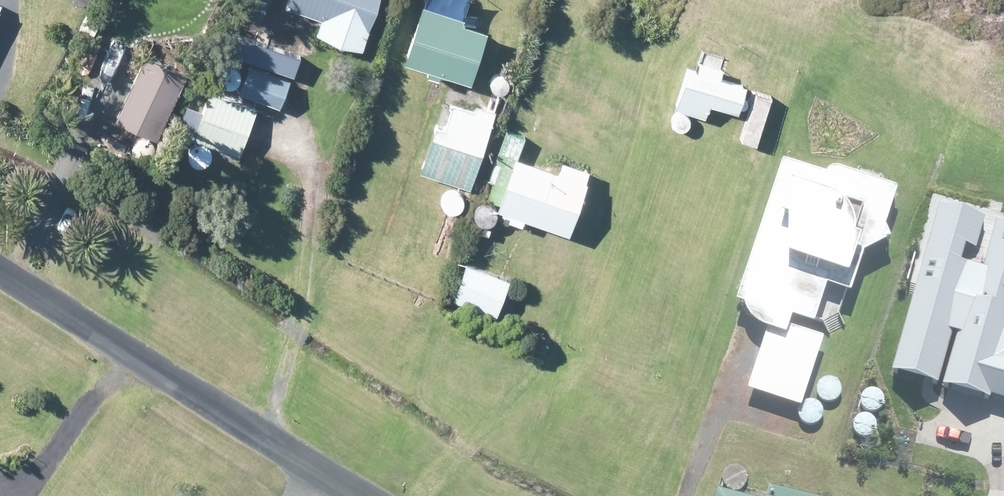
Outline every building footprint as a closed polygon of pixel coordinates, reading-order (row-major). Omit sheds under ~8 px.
[(286,6),(324,20),(318,38),(362,54),(382,0),(288,0),(286,6)] [(464,22),(422,10),(405,67),(472,86),(486,37),(461,29),(464,22)] [(301,61),(239,42),(232,65),(249,70),(240,98),(286,111),(301,61)] [(143,61),(116,122),(159,141),(186,79),(143,61)] [(686,73),(673,115),(704,125),(710,105),(742,115),(749,92),(686,73)] [(211,98),(193,139),(239,159),(257,118),(211,98)] [(472,190),(494,119),(451,105),(428,176),(472,190)] [(771,313),(750,384),(804,400),(841,278),(853,281),(882,186),(778,155),(734,301),(771,313)] [(514,162),(497,211),(573,238),(594,177),(563,166),(559,178),(514,162)] [(890,369),(937,382),(954,327),(958,329),(942,384),(986,397),(988,390),(1003,394),(1003,215),(998,214),(983,264),(962,258),(968,240),(975,242),(984,210),(940,197),(890,369)] [(469,265),(454,303),(494,319),(509,281),(469,265)] [(715,495),(834,495),(776,482),(772,495),(718,482),(715,495)]
